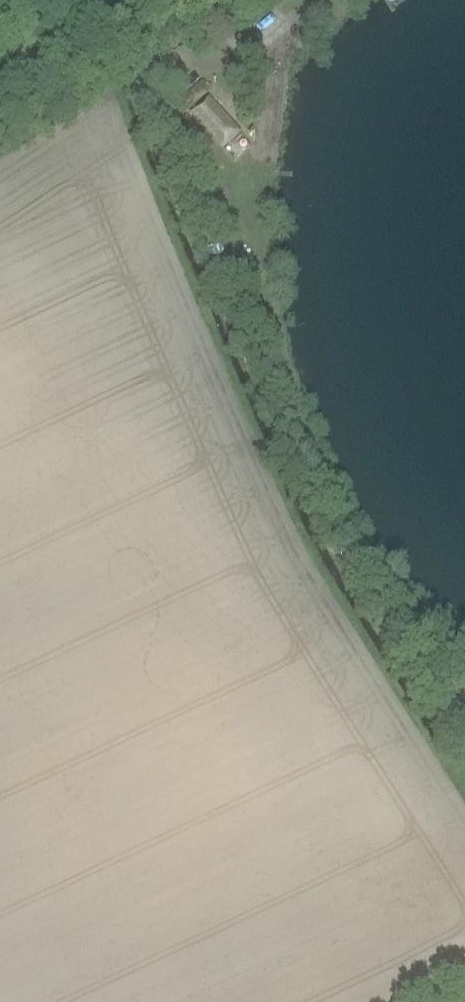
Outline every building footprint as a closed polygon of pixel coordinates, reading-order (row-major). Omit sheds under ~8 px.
[(224,148),(240,133),(209,99),(193,113),(224,148)]
